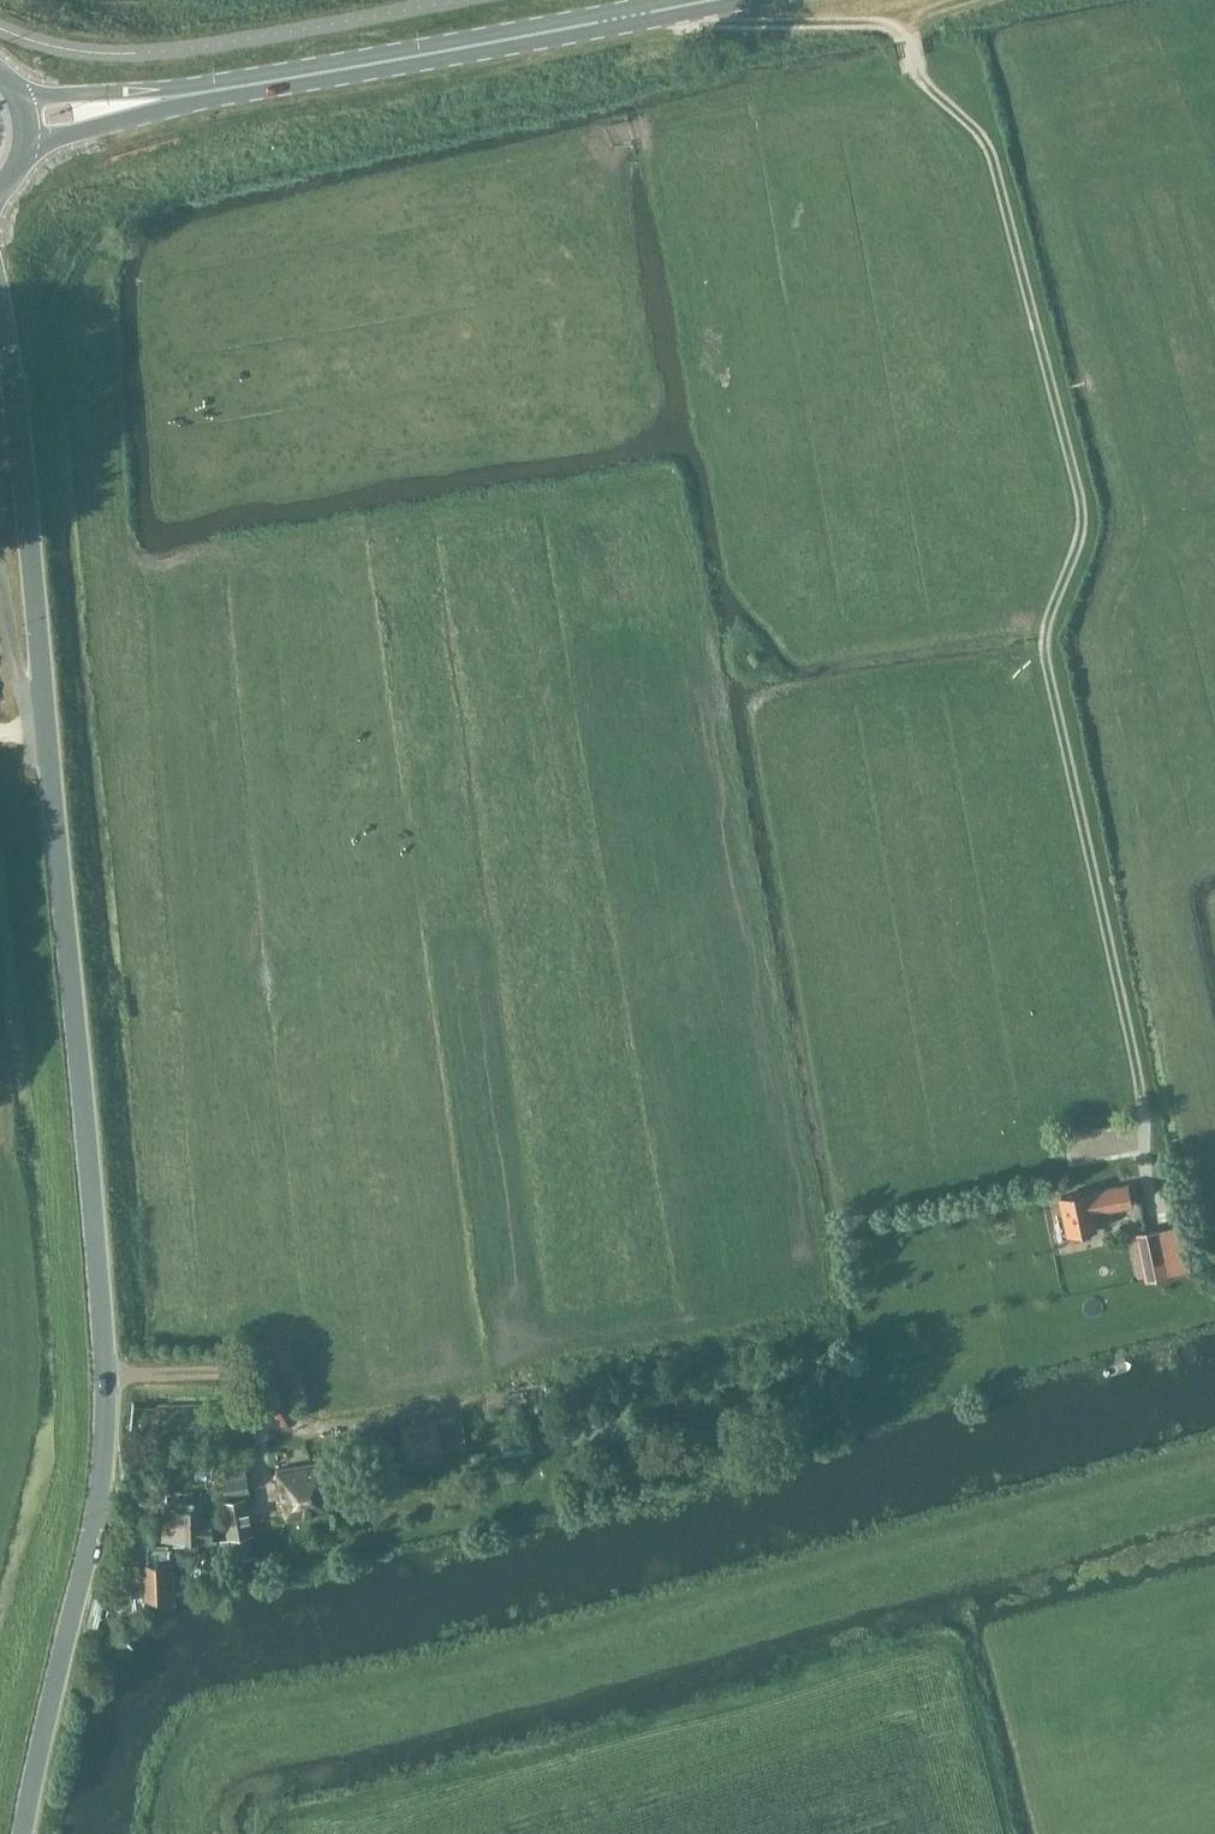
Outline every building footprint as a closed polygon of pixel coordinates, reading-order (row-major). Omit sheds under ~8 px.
[(1089,1214),(1134,1206),(1130,1182),(1056,1195),(1063,1236),(1092,1231),(1089,1214)] [(1179,1225),(1129,1233),(1137,1281),(1187,1273),(1179,1225)] [(507,1397),(529,1395),(528,1382),(506,1383),(507,1397)] [(437,1420),(401,1426),(408,1460),(443,1453),(437,1420)] [(221,1445),(222,1452),(231,1450),(229,1443),(221,1445)] [(484,1450),(465,1453),(467,1464),(486,1462),(484,1450)] [(284,1451),(273,1453),(275,1459),(285,1458),(284,1451)] [(225,1497),(250,1492),(244,1458),(219,1463),(225,1497)] [(286,1520),(332,1512),(323,1462),(276,1469),(286,1520)] [(251,1535),(253,1535),(247,1496),(221,1501),(227,1539),(217,1540),(220,1561),(253,1557),(251,1535)] [(213,1541),(213,1516),(203,1516),(203,1507),(161,1507),(162,1541),(213,1541)] [(169,1563),(144,1564),(146,1601),(170,1601),(169,1563)]
